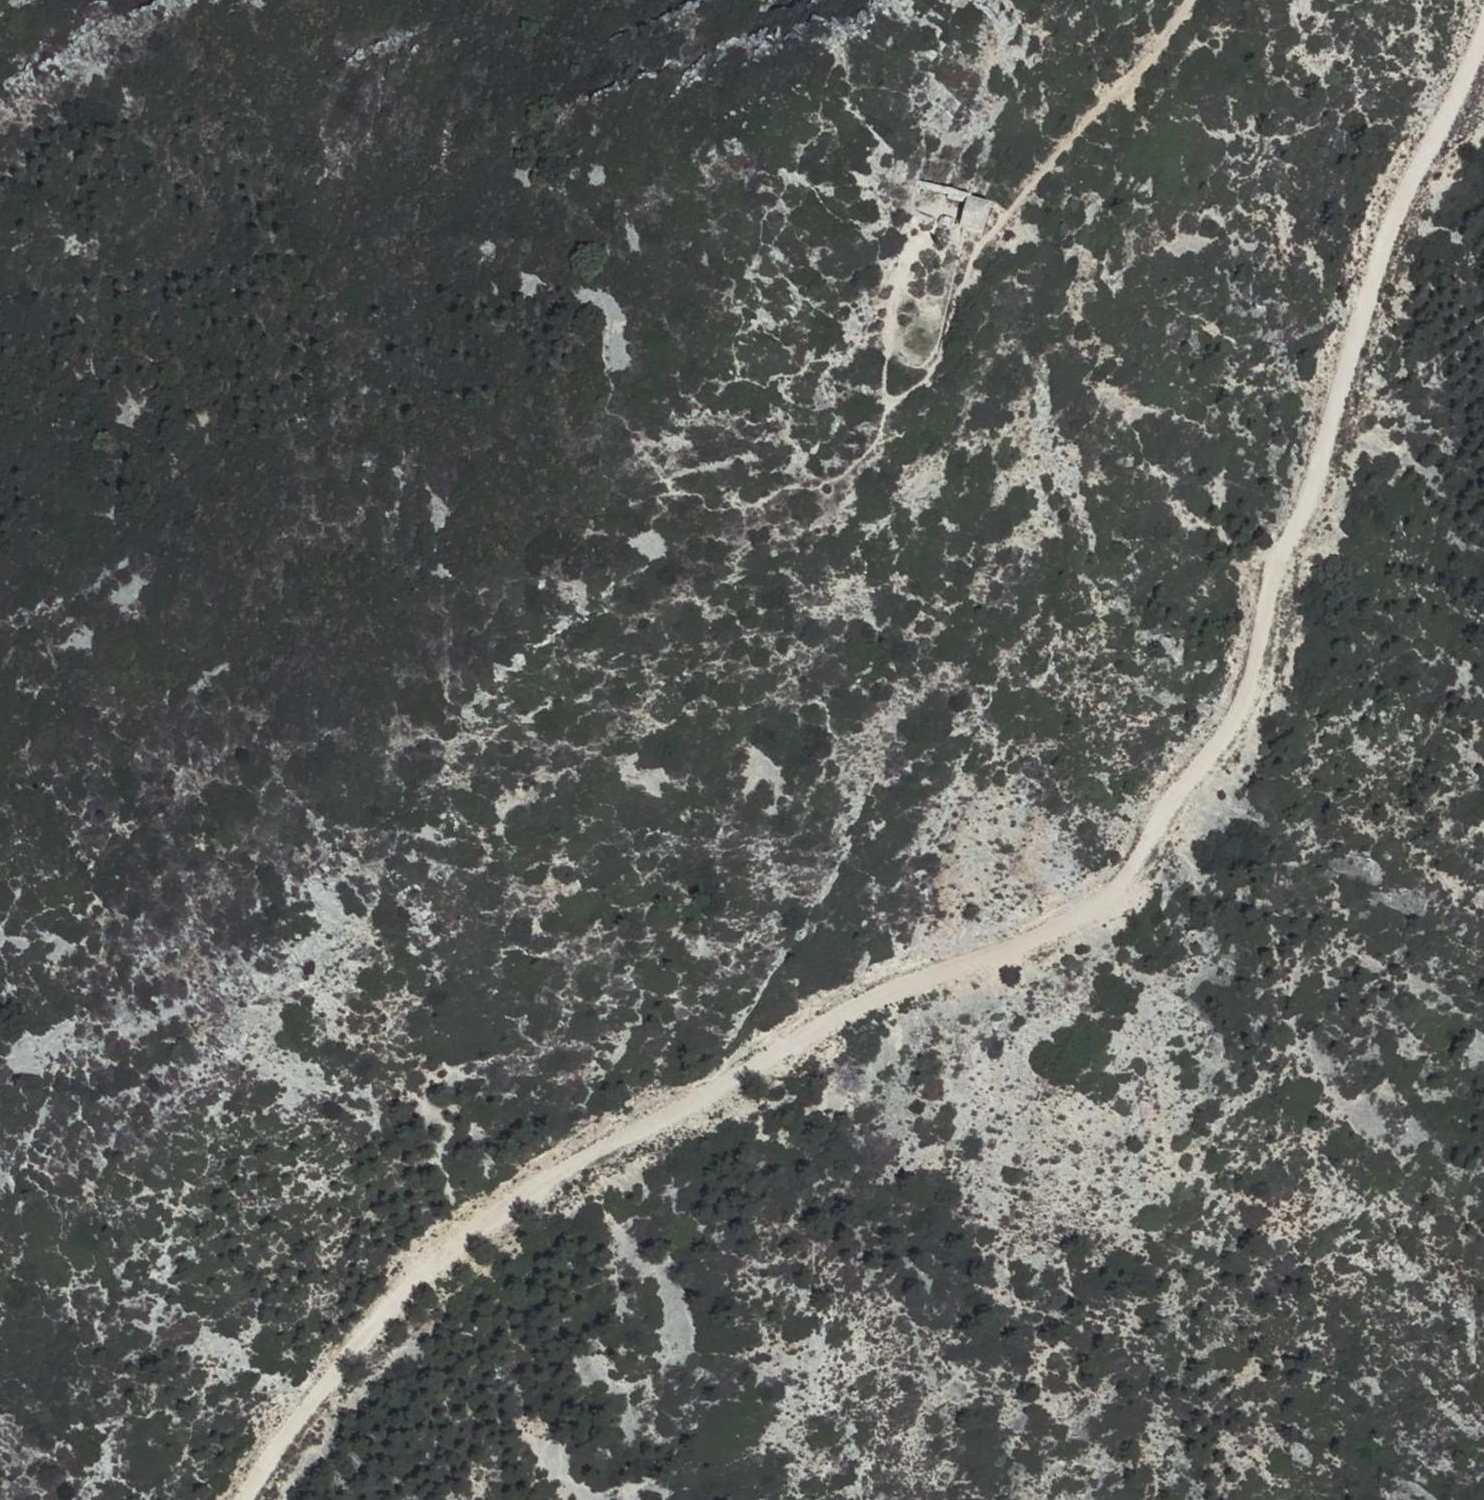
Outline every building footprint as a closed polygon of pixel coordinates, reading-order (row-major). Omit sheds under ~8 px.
[(981,237),(991,210),(920,184),(913,204),(952,218),(949,225),(981,237)]
